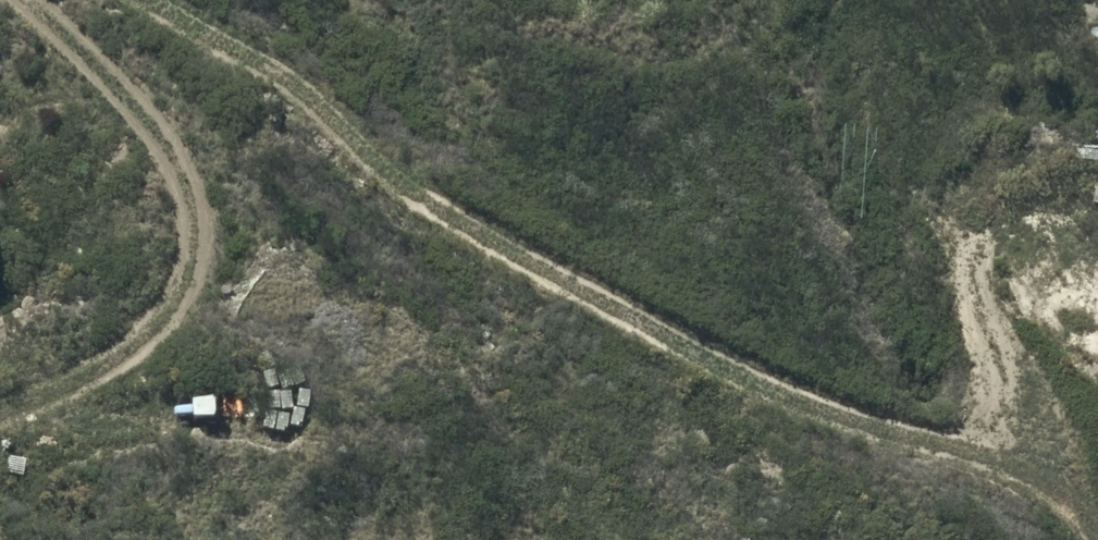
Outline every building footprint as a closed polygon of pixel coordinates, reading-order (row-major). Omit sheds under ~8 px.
[(1040,284),(1097,328),(1097,205),(1040,284)]
